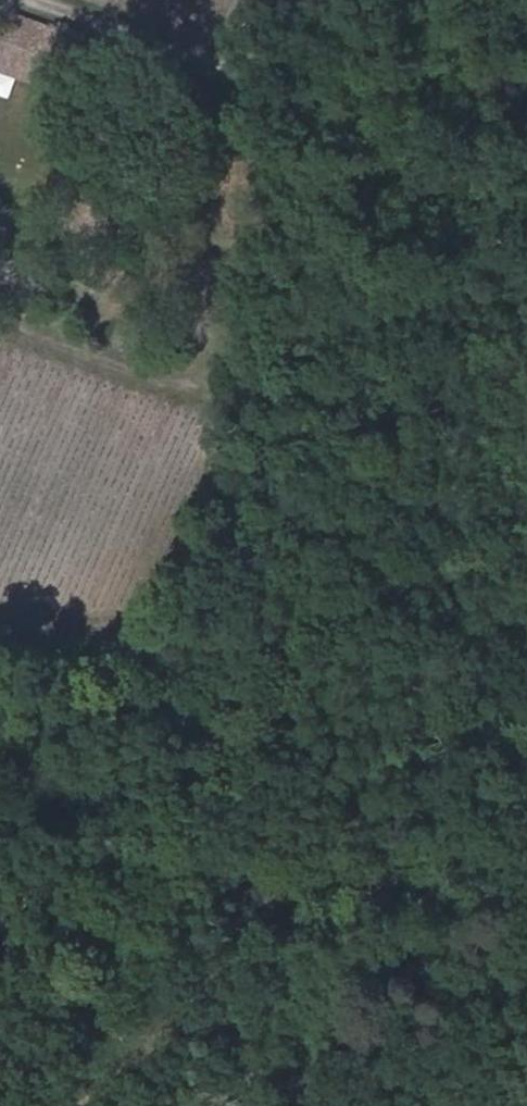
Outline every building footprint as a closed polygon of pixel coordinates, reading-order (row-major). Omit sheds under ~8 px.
[(0,38),(0,63),(44,78),(61,32),(9,14),(0,38)]
